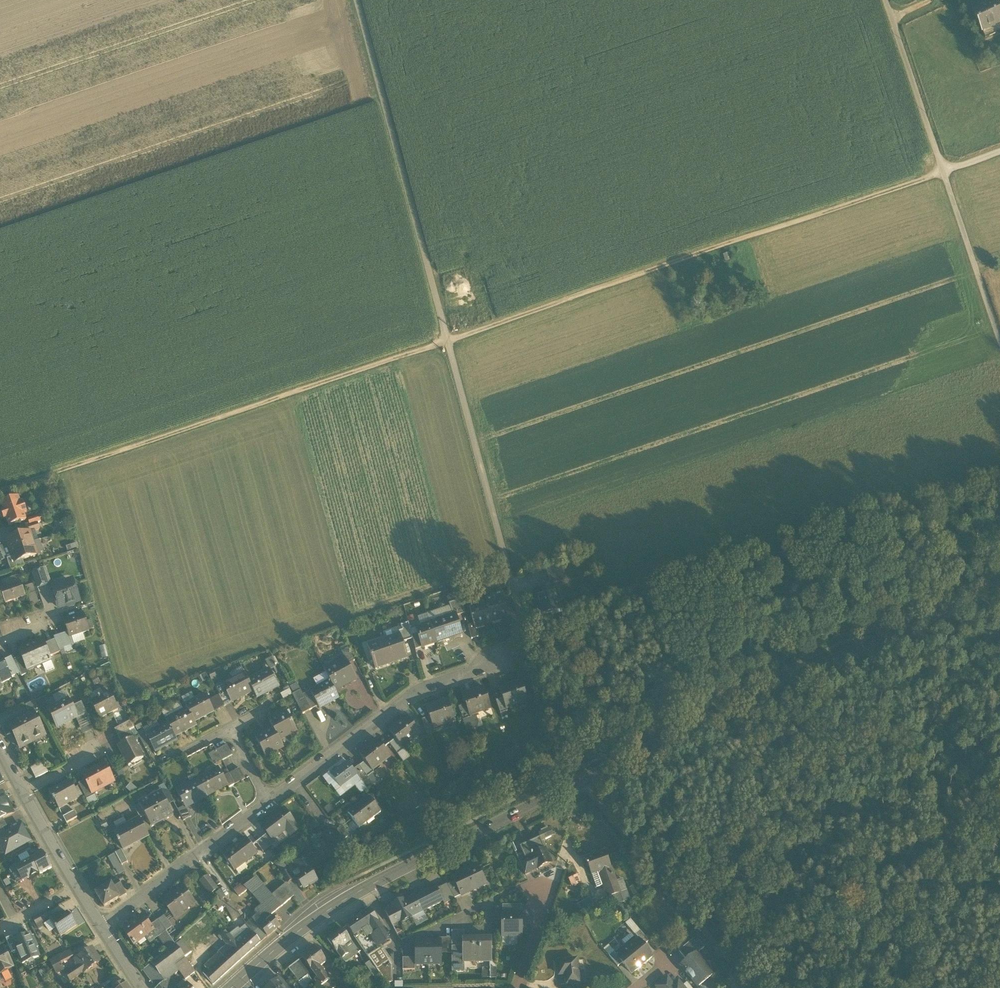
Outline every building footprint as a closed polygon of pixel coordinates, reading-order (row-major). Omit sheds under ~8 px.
[(982,32),(983,31),(983,30),(999,22),(999,14),(994,2),(993,2),(994,3),(982,8),(982,7),(973,12),(982,32)] [(6,519),(9,526),(26,520),(24,513),(27,513),(23,502),(21,503),(18,497),(1,503),(3,510),(1,511),(4,519),(6,519)] [(28,519),(30,525),(37,523),(41,522),(39,515),(28,519)] [(40,529),(37,523),(30,525),(26,527),(28,533),(30,532),(40,529)] [(37,555),(37,554),(33,543),(33,542),(30,532),(28,533),(7,540),(13,557),(15,562),(22,560),(37,555)] [(39,540),(33,542),(33,543),(37,554),(43,552),(39,540)] [(65,547),(67,551),(79,547),(77,543),(65,547)] [(7,559),(11,570),(17,568),(15,562),(13,557),(7,559)] [(15,562),(17,568),(24,566),(22,560),(15,562)] [(32,574),(37,588),(48,584),(43,570),(32,574)] [(4,588),(20,583),(18,575),(2,581),(4,588)] [(64,584),(67,582),(53,586),(55,591),(63,588),(63,586),(64,584)] [(63,586),(63,588),(55,591),(57,599),(56,600),(59,608),(79,601),(74,585),(72,583),(70,582),(67,582),(64,584),(63,586)] [(1,589),(5,603),(25,596),(20,583),(4,588),(1,589)] [(28,595),(32,605),(38,603),(35,593),(29,595),(28,595)] [(447,598),(449,604),(461,600),(459,594),(447,598)] [(502,596),(486,600),(491,620),(498,618),(499,622),(508,619),(507,613),(502,596)] [(456,616),(456,617),(465,614),(461,600),(449,604),(450,607),(453,616),(456,616)] [(491,620),(486,600),(485,600),(486,602),(469,606),(474,625),(475,630),(476,629),(484,627),(483,624),(491,622),(491,620)] [(427,614),(430,624),(453,616),(450,607),(427,614)] [(508,619),(510,627),(516,625),(513,612),(507,613),(508,619)] [(64,620),(70,637),(71,637),(83,633),(89,631),(88,629),(86,622),(83,614),(64,620)] [(430,624),(427,614),(418,617),(421,627),(430,624)] [(453,616),(430,624),(436,641),(447,637),(448,639),(462,634),(456,617),(456,616),(453,616)] [(86,622),(88,629),(94,627),(91,620),(86,622)] [(417,634),(411,636),(408,623),(400,625),(401,626),(402,630),(398,631),(400,635),(403,642),(412,639),(415,650),(422,648),(417,634)] [(436,643),(436,641),(430,624),(421,627),(416,629),(417,634),(422,648),(436,643)] [(468,626),(471,639),(478,638),(476,629),(475,630),(474,625),(468,626)] [(383,632),(386,640),(400,635),(398,631),(402,630),(401,626),(383,632)] [(67,633),(60,635),(64,648),(71,646),(67,633)] [(85,640),(83,633),(71,637),(74,644),(85,640)] [(59,650),(64,648),(60,635),(54,638),(55,639),(59,650)] [(408,658),(407,654),(405,650),(403,642),(400,635),(386,640),(367,646),(375,669),(408,658)] [(42,638),(17,649),(27,672),(42,665),(51,661),(52,661),(50,656),(45,643),(42,638)] [(45,643),(50,656),(60,651),(59,650),(55,639),(45,643)] [(105,645),(99,647),(102,658),(108,657),(105,645)] [(345,658),(348,664),(355,661),(348,649),(341,652),(344,658),(345,658)] [(0,680),(2,683),(12,678),(11,677),(3,661),(1,656),(0,657),(0,680)] [(3,661),(11,677),(20,673),(14,662),(12,657),(3,661)] [(270,669),(270,671),(277,667),(272,657),(265,661),(270,669)] [(20,658),(14,662),(20,673),(22,676),(28,673),(27,672),(20,658)] [(325,673),(330,682),(333,688),(338,685),(340,688),(357,679),(348,664),(345,658),(344,658),(336,663),(338,666),(325,673)] [(51,661),(42,665),(45,672),(55,668),(51,661)] [(323,670),(325,673),(338,666),(336,663),(323,670)] [(233,680),(244,674),(241,668),(230,674),(233,680)] [(270,669),(248,681),(253,691),(257,697),(269,691),(269,692),(279,687),(270,671),(270,669)] [(207,672),(198,677),(201,683),(210,678),(207,672)] [(313,679),(317,688),(330,682),(325,673),(313,679)] [(244,696),(253,691),(248,681),(244,674),(233,680),(223,685),(226,691),(231,702),(244,695),(244,696)] [(91,679),(94,686),(100,683),(97,676),(91,679)] [(503,699),(506,709),(507,709),(516,706),(515,704),(526,700),(527,702),(528,702),(521,681),(499,689),(503,699)] [(335,691),(333,688),(330,682),(317,688),(310,692),(318,706),(329,701),(330,702),(339,698),(335,691)] [(214,686),(219,695),(225,705),(231,702),(226,691),(224,692),(219,684),(214,686)] [(89,694),(92,700),(103,694),(100,688),(89,694)] [(466,705),(469,716),(470,716),(472,715),(479,713),(479,710),(489,707),(490,709),(491,708),(484,688),(462,695),(466,705)] [(279,694),(282,700),(292,694),(289,689),(279,694)] [(302,714),(311,709),(303,696),(300,690),(292,695),(302,714)] [(53,696),(57,705),(68,700),(64,691),(53,696)] [(90,701),(99,719),(118,710),(109,691),(103,694),(92,700),(90,701)] [(181,697),(185,705),(195,699),(192,692),(181,697)] [(310,692),(303,696),(311,709),(318,706),(310,692)] [(185,705),(187,708),(194,722),(204,717),(203,716),(213,711),(208,701),(205,694),(195,699),(185,705)] [(214,711),(225,705),(219,695),(208,701),(213,711),(214,711)] [(496,701),(500,714),(508,711),(507,709),(506,709),(503,699),(496,701)] [(53,718),(57,727),(65,724),(64,723),(70,720),(70,721),(77,717),(68,700),(57,705),(48,709),(53,718)] [(430,717),(433,728),(434,728),(443,725),(442,723),(453,719),(454,721),(455,721),(448,700),(426,707),(430,717)] [(32,711),(34,714),(40,711),(34,701),(25,705),(29,712),(32,711)] [(73,706),(79,717),(86,714),(87,714),(81,702),(73,706)] [(180,703),(169,708),(173,716),(184,710),(180,703)] [(458,708),(462,720),(471,717),(470,716),(469,716),(466,705),(458,708)] [(165,720),(166,719),(173,716),(169,708),(161,712),(165,720)] [(184,710),(173,716),(166,719),(168,723),(175,736),(184,732),(184,731),(196,725),(194,722),(187,708),(184,710)] [(53,718),(48,709),(41,713),(46,722),(53,718)] [(12,732),(20,748),(45,736),(34,714),(32,711),(29,712),(8,723),(12,732)] [(269,721),(273,728),(279,739),(289,734),(289,735),(297,731),(286,711),(278,716),(269,721)] [(91,725),(86,714),(79,717),(76,719),(81,730),(91,725)] [(462,720),(467,730),(476,727),(472,715),(470,716),(471,717),(462,720)] [(395,739),(402,748),(403,748),(409,743),(407,742),(418,733),(420,735),(421,734),(407,717),(389,731),(395,739)] [(422,719),(426,733),(435,730),(434,728),(433,728),(430,717),(422,719)] [(115,729),(119,736),(130,730),(134,728),(134,727),(130,721),(115,729)] [(157,722),(144,729),(146,734),(159,727),(157,722)] [(1,727),(6,736),(12,732),(8,723),(1,727)] [(141,723),(134,727),(134,728),(137,732),(144,729),(141,723)] [(177,739),(175,736),(168,723),(159,727),(146,734),(152,745),(155,751),(165,746),(177,739)] [(93,730),(91,725),(81,730),(83,734),(93,730)] [(283,747),(279,739),(273,728),(264,733),(263,732),(255,737),(265,756),(273,752),(272,752),(283,747)] [(137,732),(145,748),(152,745),(146,734),(144,729),(137,732)] [(133,737),(130,730),(119,736),(123,743),(133,737)] [(407,742),(409,743),(420,735),(418,733),(407,742)] [(125,757),(129,766),(144,758),(133,737),(123,743),(119,745),(126,757),(125,757)] [(389,744),(397,754),(404,749),(403,748),(402,748),(395,739),(389,744)] [(365,762),(371,771),(372,770),(378,766),(376,765),(388,756),(389,758),(390,757),(377,740),(359,754),(365,762)] [(227,744),(221,747),(227,758),(232,755),(227,744)] [(222,761),(227,758),(221,747),(216,750),(222,761)] [(410,758),(404,749),(397,754),(403,763),(410,758)] [(222,761),(216,750),(211,753),(216,763),(222,761)] [(376,765),(378,766),(389,758),(388,756),(376,765)] [(30,767),(36,778),(48,772),(43,761),(30,767)] [(359,766),(367,777),(367,778),(374,773),(372,770),(371,771),(365,762),(359,766)] [(85,780),(92,793),(93,793),(106,786),(105,784),(113,780),(104,763),(90,770),(92,773),(84,777),(85,780)] [(335,781),(340,787),(356,775),(353,771),(347,763),(331,775),(335,781)] [(361,781),(367,777),(359,766),(353,771),(356,775),(361,781)] [(219,768),(198,779),(206,796),(218,789),(218,790),(227,785),(228,785),(223,777),(219,768)] [(239,768),(234,771),(240,782),(245,779),(239,768)] [(234,784),(240,782),(234,771),(229,774),(234,784)] [(329,786),(331,785),(335,781),(331,775),(328,772),(322,777),(329,786)] [(380,780),(374,773),(367,778),(373,785),(380,780)] [(187,778),(190,783),(198,779),(195,774),(187,778)] [(228,788),(234,784),(229,774),(223,777),(228,785),(227,785),(228,788)] [(356,775),(340,787),(340,788),(344,794),(355,786),(361,781),(356,775)] [(367,777),(361,781),(367,790),(373,785),(367,778),(367,777)] [(207,796),(206,796),(198,779),(190,783),(176,791),(184,806),(185,807),(186,807),(197,801),(207,796)] [(83,792),(87,799),(94,795),(93,793),(92,793),(85,780),(78,784),(83,792)] [(55,802),(59,809),(79,798),(70,781),(49,792),(54,802),(55,802)] [(340,787),(335,781),(331,785),(336,792),(340,788),(340,787)] [(367,790),(361,781),(355,786),(361,794),(367,790)] [(131,783),(126,788),(132,794),(137,789),(131,783)] [(162,793),(167,791),(164,784),(158,787),(162,793)] [(344,794),(340,788),(336,792),(340,797),(344,794)] [(162,793),(168,805),(173,802),(167,791),(162,793)] [(3,818),(13,813),(8,804),(9,803),(6,798),(5,799),(2,793),(0,794),(0,820),(3,818)] [(162,793),(150,799),(161,820),(173,814),(168,805),(162,793)] [(97,801),(94,795),(87,799),(90,805),(97,801)] [(348,813),(359,829),(367,823),(363,817),(369,813),(373,818),(381,813),(369,797),(348,813)] [(150,826),(161,820),(150,799),(139,805),(145,816),(150,826)] [(134,808),(140,819),(145,816),(139,805),(134,808)] [(177,810),(183,821),(191,817),(186,807),(185,807),(184,806),(177,810)] [(268,834),(272,840),(273,839),(286,830),(290,836),(298,830),(284,810),(262,826),(268,834)] [(63,817),(67,824),(77,818),(74,812),(63,817)] [(113,824),(117,831),(128,826),(124,818),(113,824)] [(115,833),(124,850),(132,845),(132,844),(149,835),(140,819),(128,826),(117,831),(115,833)] [(100,824),(103,830),(108,827),(105,821),(100,824)] [(6,854),(30,841),(21,825),(6,834),(0,837),(0,844),(6,854)] [(337,830),(344,840),(350,836),(342,826),(337,830)] [(540,837),(541,841),(554,835),(550,827),(538,833),(540,837)] [(277,845),(290,836),(286,830),(273,839),(276,843),(277,845)] [(268,834),(262,839),(269,848),(276,843),(273,839),(272,840),(268,834)] [(527,857),(545,849),(541,841),(540,837),(520,846),(524,855),(525,858),(527,857)] [(222,856),(234,871),(235,870),(244,863),(257,854),(245,839),(222,856)] [(264,852),(269,848),(262,839),(257,843),(264,852)] [(527,857),(533,871),(551,863),(545,849),(527,857)] [(21,864),(31,859),(26,850),(16,855),(21,864)] [(122,850),(115,853),(122,866),(128,863),(122,850)] [(604,885),(604,886),(616,882),(604,851),(585,858),(588,865),(587,865),(587,866),(588,866),(591,875),(599,872),(604,885)] [(43,852),(32,858),(37,869),(39,872),(40,874),(52,868),(43,852)] [(125,871),(122,866),(115,853),(107,858),(113,869),(115,868),(118,875),(125,871)] [(301,886),(303,890),(313,883),(314,884),(318,881),(313,874),(315,872),(303,855),(294,862),(298,868),(302,874),(296,879),(298,882),(298,883),(300,886),(301,886)] [(519,860),(525,874),(533,871),(527,857),(525,858),(519,860)] [(27,874),(37,869),(32,858),(31,859),(21,864),(27,874)] [(244,863),(235,870),(239,875),(248,868),(244,863)] [(18,871),(23,881),(29,878),(27,874),(21,864),(15,867),(18,871)] [(477,866),(483,880),(489,877),(483,864),(477,866)] [(455,882),(461,895),(485,884),(483,880),(477,866),(453,877),(455,882)] [(292,873),(296,879),(302,874),(298,868),(292,873)] [(27,874),(29,878),(39,872),(37,869),(27,874)] [(17,883),(23,881),(18,871),(12,874),(17,883)] [(282,875),(287,882),(293,879),(288,871),(282,875)] [(596,888),(604,885),(599,872),(591,875),(596,888)] [(201,881),(210,893),(217,888),(207,876),(201,881)] [(569,879),(572,884),(579,881),(577,876),(569,879)] [(259,889),(268,901),(272,897),(271,897),(272,897),(256,878),(251,882),(245,886),(247,890),(252,895),(259,889)] [(620,893),(623,901),(629,899),(622,879),(616,882),(620,893)] [(111,884),(119,898),(126,894),(118,880),(111,884)] [(452,895),(454,899),(461,895),(455,882),(447,885),(452,895)] [(604,886),(608,897),(612,896),(620,893),(616,882),(604,886)] [(96,893),(104,907),(119,898),(111,884),(96,893)] [(271,897),(272,897),(281,907),(294,896),(287,884),(272,897),(271,897)] [(247,890),(245,886),(243,885),(235,891),(239,896),(247,890)] [(437,890),(442,900),(445,899),(447,898),(452,895),(447,885),(437,890)] [(629,887),(633,895),(639,893),(635,885),(629,887)] [(385,911),(392,925),(401,921),(401,923),(412,917),(411,917),(423,911),(443,901),(442,900),(437,890),(435,886),(415,896),(415,897),(404,902),(404,901),(403,899),(392,905),(393,906),(385,911)] [(162,902),(174,918),(194,903),(182,887),(181,887),(182,888),(171,896),(170,896),(162,902)] [(261,905),(262,906),(268,901),(259,889),(252,895),(261,905)] [(214,894),(220,901),(225,897),(220,890),(214,894)] [(612,896),(618,903),(623,901),(620,893),(612,896)] [(225,897),(220,901),(216,905),(219,909),(224,905),(233,921),(241,916),(227,895),(225,897)] [(271,916),(281,907),(272,897),(268,901),(262,906),(266,911),(267,911),(271,916)] [(253,918),(255,920),(266,911),(262,906),(261,905),(255,911),(258,914),(253,918)] [(502,905),(502,913),(521,913),(521,905),(502,905)] [(347,925),(354,936),(377,921),(370,910),(347,925)] [(267,936),(267,937),(280,926),(271,916),(267,911),(266,911),(255,920),(255,921),(254,921),(267,936)] [(411,917),(412,917),(416,927),(428,921),(423,911),(411,917)] [(33,919),(36,925),(49,918),(46,912),(33,919)] [(55,930),(60,937),(77,925),(68,912),(62,917),(60,914),(49,921),(55,930)] [(502,913),(502,937),(521,936),(521,929),(523,929),(523,921),(521,921),(521,913),(502,913)] [(164,915),(158,920),(166,932),(173,926),(164,915)] [(123,930),(134,945),(144,937),(152,931),(153,930),(150,926),(142,916),(123,930)] [(260,942),(267,936),(254,921),(255,921),(255,920),(253,918),(246,924),(246,925),(252,932),(260,942)] [(631,930),(636,926),(630,919),(625,923),(631,930)] [(158,938),(166,932),(158,920),(150,926),(153,930),(152,931),(158,938)] [(55,930),(49,921),(44,925),(50,934),(55,930)] [(363,949),(368,956),(381,948),(391,942),(377,921),(354,936),(363,949)] [(229,935),(238,945),(252,932),(246,925),(240,930),(238,928),(229,935)] [(631,930),(635,935),(635,934),(640,930),(636,926),(631,930)] [(327,939),(345,962),(359,952),(342,928),(327,939)] [(635,934),(644,945),(649,942),(640,930),(635,934)] [(150,944),(158,938),(152,931),(144,937),(150,944)] [(452,931),(452,938),(452,948),(453,948),(464,947),(463,941),(464,941),(464,931),(452,931)] [(158,938),(168,951),(175,945),(166,932),(158,938)] [(260,942),(252,932),(238,945),(246,955),(260,942)] [(13,940),(17,950),(23,965),(41,957),(37,949),(39,948),(34,936),(32,937),(31,933),(13,940)] [(625,946),(634,939),(630,934),(622,941),(625,946)] [(232,968),(246,955),(238,945),(229,935),(223,940),(227,946),(219,954),(232,968)] [(17,950),(13,940),(11,936),(6,939),(11,952),(17,950)] [(452,950),(452,948),(452,938),(439,938),(439,942),(440,942),(440,950),(452,950)] [(463,941),(464,947),(464,960),(479,960),(479,963),(490,962),(490,939),(478,939),(478,940),(464,941),(463,941)] [(634,939),(625,946),(641,965),(652,957),(638,940),(636,942),(634,939)] [(175,945),(184,957),(191,952),(182,940),(175,945)] [(679,951),(687,961),(696,954),(697,954),(704,947),(699,942),(696,944),(693,940),(679,951)] [(416,965),(428,965),(428,941),(425,941),(425,942),(416,943),(416,965)] [(431,941),(428,941),(428,965),(440,964),(440,950),(440,942),(439,942),(431,942),(431,941)] [(143,970),(157,987),(170,978),(179,971),(189,964),(184,957),(175,945),(168,951),(143,970)] [(604,950),(609,956),(613,952),(614,952),(609,945),(604,950)] [(320,987),(330,980),(325,973),(324,974),(320,967),(326,962),(314,946),(300,956),(302,959),(288,969),(299,983),(307,976),(313,983),(315,981),(320,987)] [(631,974),(641,965),(625,946),(617,953),(620,955),(618,957),(622,963),(631,974)] [(1,974),(6,983),(12,979),(13,974),(9,968),(11,967),(6,958),(7,957),(6,954),(2,947),(0,948),(0,975),(1,974)] [(465,972),(464,960),(464,947),(453,948),(453,972),(465,972)] [(83,973),(83,974),(101,962),(92,948),(74,959),(78,965),(83,973)] [(368,956),(371,961),(376,969),(389,960),(381,948),(368,956)] [(49,960),(52,967),(60,963),(72,957),(68,951),(49,960)] [(609,956),(618,967),(622,963),(618,957),(613,952),(609,956)] [(205,976),(213,985),(232,968),(219,954),(209,962),(211,964),(210,966),(207,970),(206,972),(208,974),(205,976)] [(683,969),(697,986),(705,980),(706,976),(711,971),(697,954),(696,954),(687,961),(686,962),(686,966),(683,969)] [(402,970),(414,970),(414,958),(402,958),(402,970)] [(565,974),(566,985),(579,983),(578,972),(576,959),(557,961),(559,975),(565,974)] [(380,975),(385,982),(392,982),(392,965),(389,960),(376,969),(378,972),(380,975)] [(378,972),(376,969),(371,961),(365,965),(372,976),(378,972)] [(58,978),(66,974),(60,963),(52,967),(58,978)] [(195,972),(189,964),(179,971),(184,979),(185,980),(195,972)] [(76,967),(66,974),(70,981),(83,973),(78,965),(76,966),(76,967)] [(37,972),(45,984),(51,980),(44,968),(37,972)] [(482,978),(490,978),(490,968),(482,968),(482,978)] [(170,978),(176,986),(184,979),(179,971),(170,978)] [(313,983),(307,976),(299,983),(298,983),(303,987),(306,987),(313,983)] [(177,987),(176,986),(170,978),(157,987),(176,987),(177,987)] [(279,978),(268,987),(288,987),(279,978)] [(657,987),(683,987),(682,987),(678,982),(673,985),(667,978),(656,987),(657,987)]
